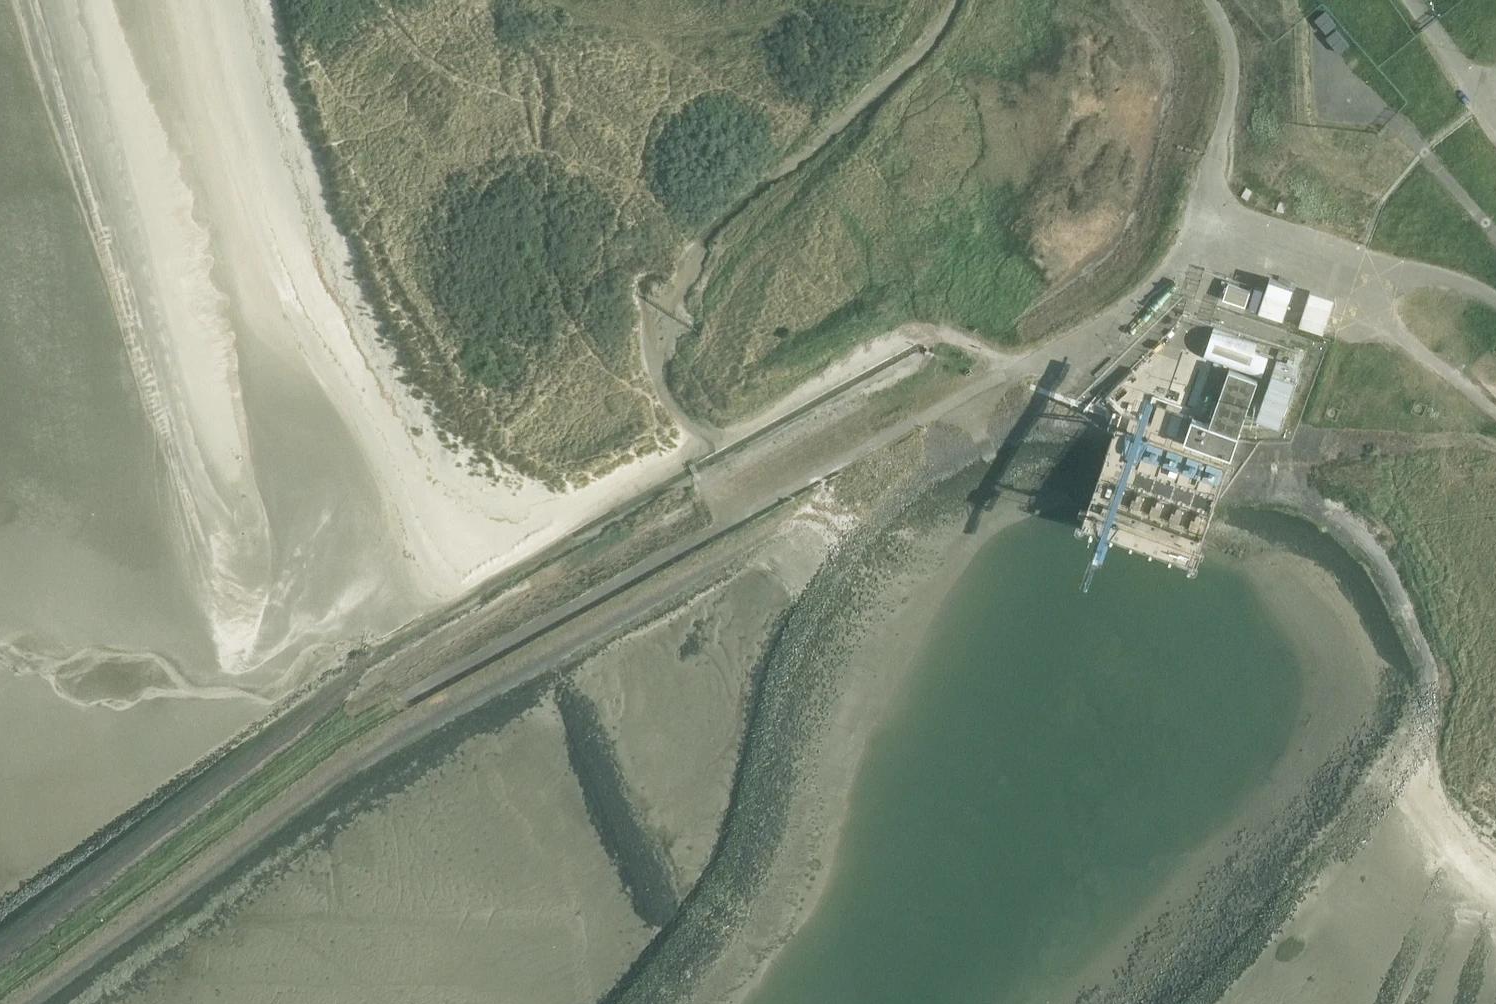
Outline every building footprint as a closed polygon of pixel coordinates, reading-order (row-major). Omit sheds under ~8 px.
[(1324,10),(1315,18),(1326,31),(1336,23),(1324,10)] [(1336,29),(1329,35),(1326,37),(1339,52),(1348,44),(1336,29)] [(1227,282),(1222,298),(1245,305),(1250,290),(1227,282)] [(1260,377),(1268,355),(1254,350),(1257,342),(1213,327),(1203,357),(1260,377)] [(1300,352),(1304,340),(1290,335),(1286,346),(1300,352)] [(1280,424),(1299,367),(1277,359),(1257,416),(1280,424)] [(1219,497),(1241,436),(1242,433),(1238,432),(1241,423),(1257,379),(1229,369),(1216,403),(1199,397),(1193,416),(1184,412),(1187,404),(1156,394),(1154,402),(1140,397),(1133,416),(1125,413),(1098,489),(1086,521),(1196,561),(1205,537),(1219,497)] [(1173,374),(1168,390),(1180,394),(1186,379),(1173,374)]
